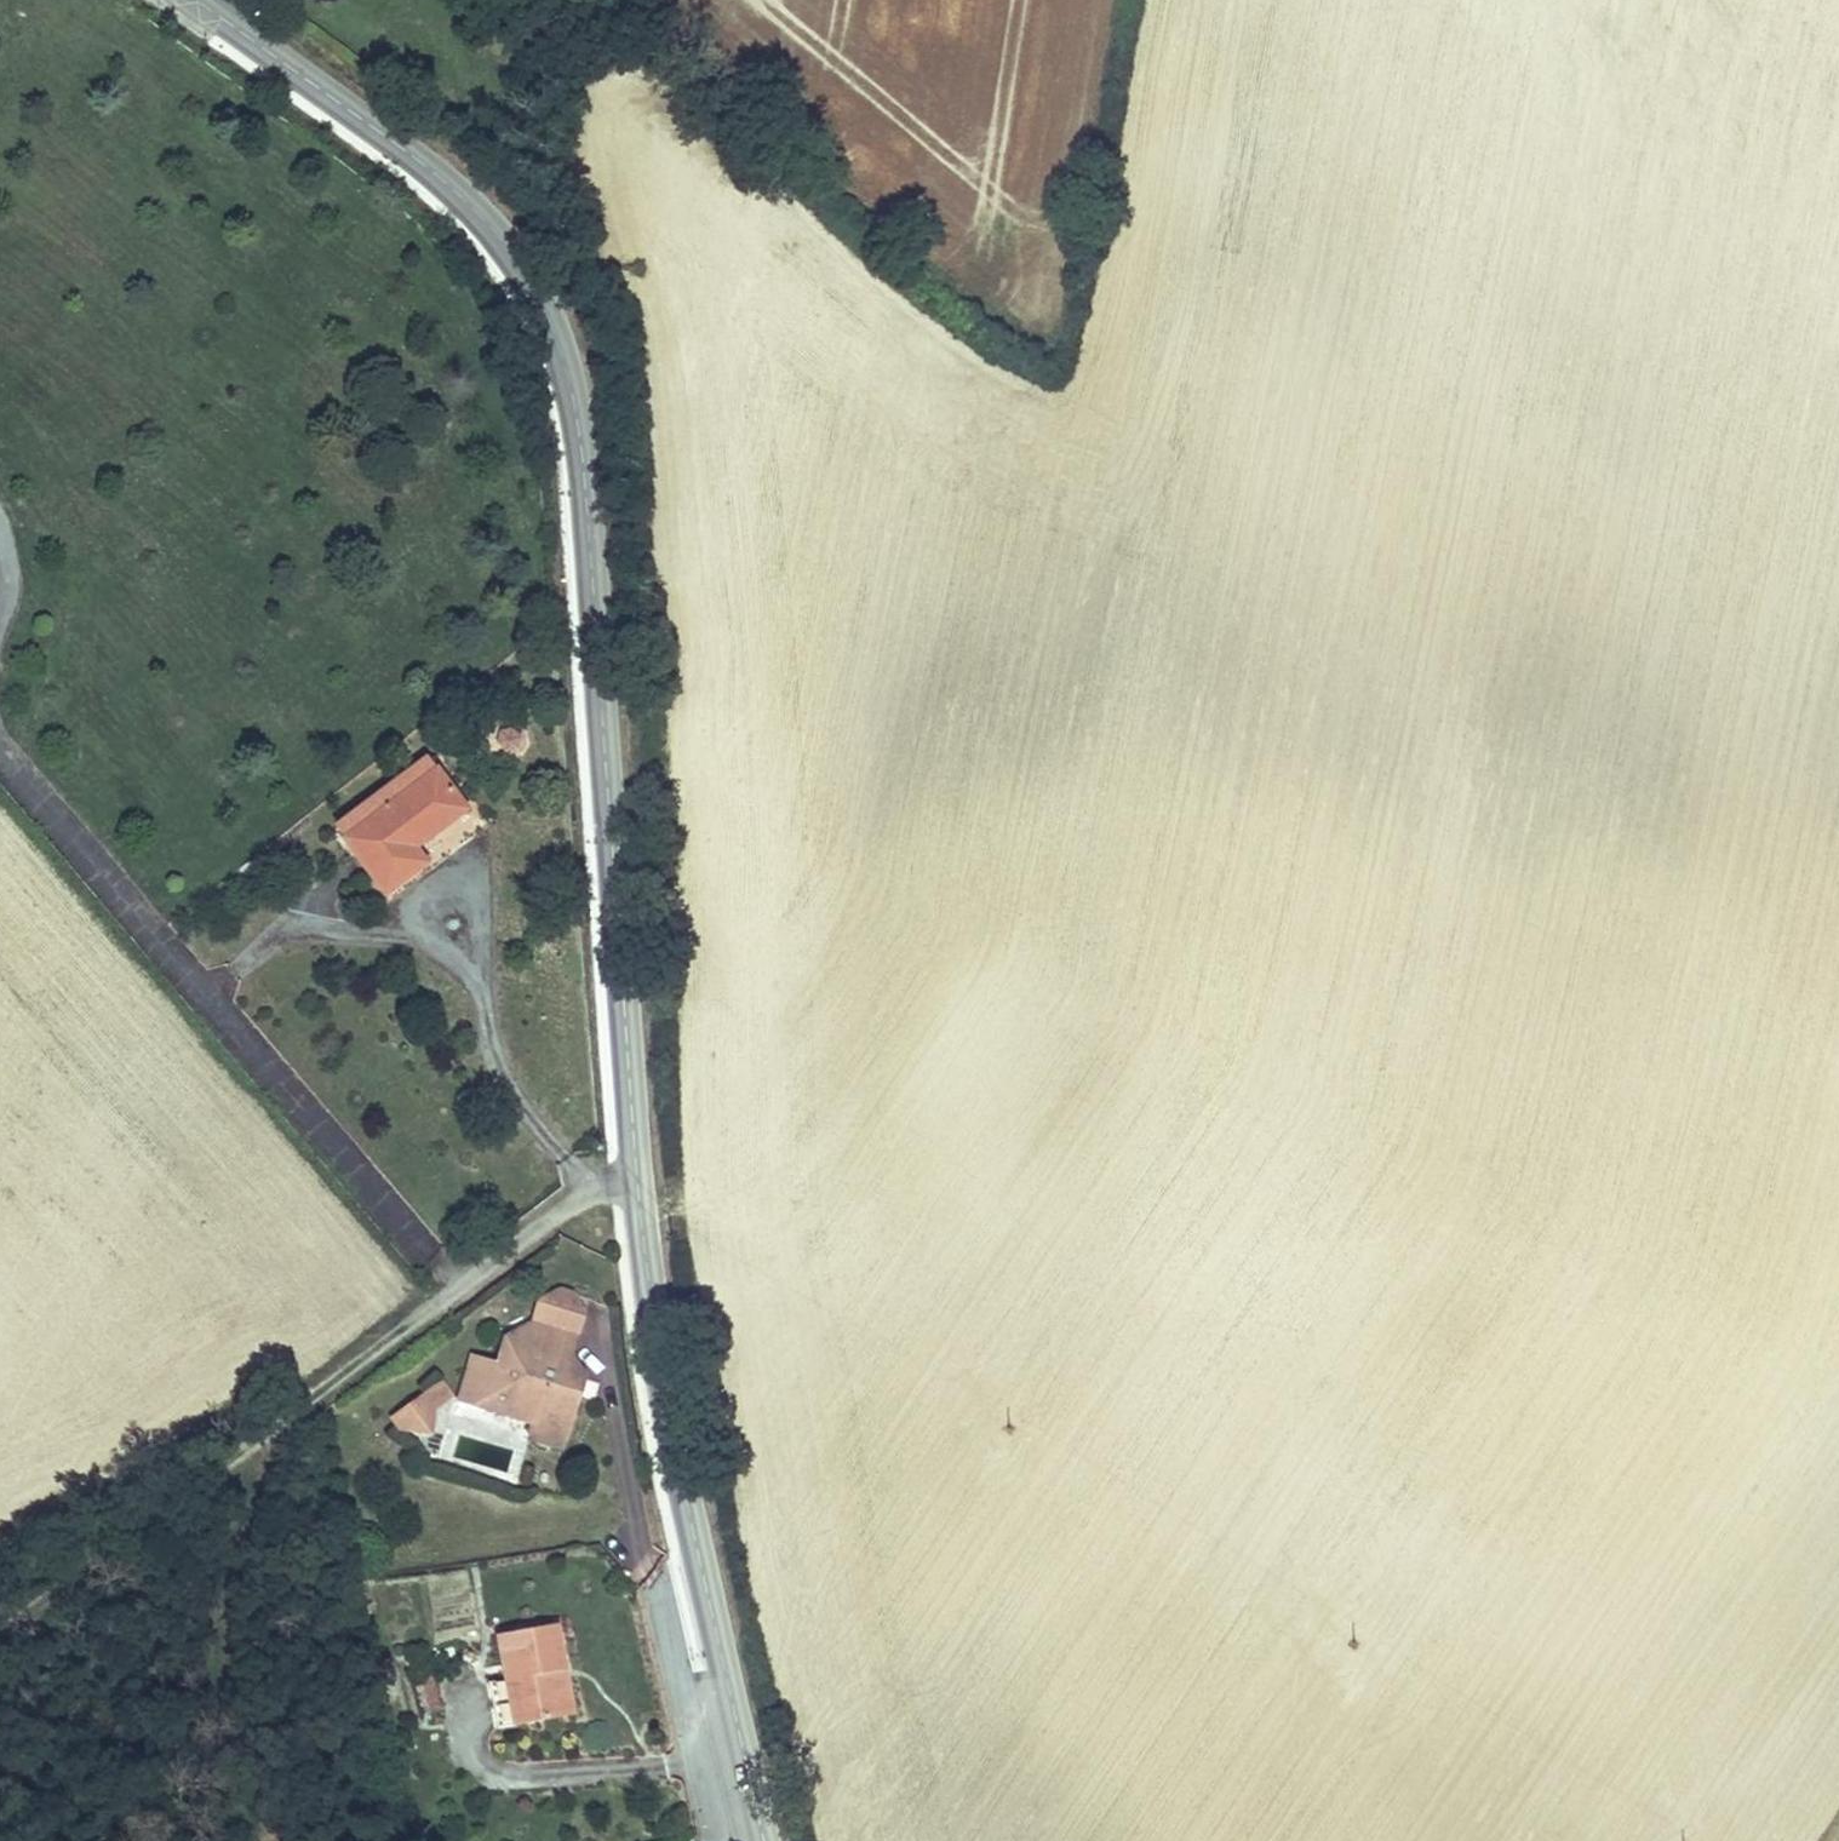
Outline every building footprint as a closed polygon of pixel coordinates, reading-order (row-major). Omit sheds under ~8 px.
[(336,830),(343,839),(437,770),(430,760),(336,830)] [(343,839),(384,894),(426,863),(415,848),(466,809),(437,770),(343,839)] [(539,1302),(585,1317),(572,1294),(560,1290),(539,1302)] [(531,1325),(578,1340),(585,1317),(539,1302),(531,1325)] [(473,1356),(459,1400),(531,1422),(527,1435),(536,1443),(552,1448),(565,1446),(581,1394),(574,1392),(579,1377),(564,1372),(567,1360),(571,1362),(572,1360),(578,1340),(531,1325),(506,1338),(504,1344),(511,1346),(504,1366),(473,1356)] [(574,1392),(581,1394),(586,1379),(577,1362),(572,1360),(571,1362),(567,1360),(564,1372),(579,1377),(574,1392)] [(441,1383),(419,1400),(434,1402),(433,1411),(451,1397),(441,1383)] [(393,1419),(399,1427),(418,1430),(431,1421),(433,1411),(434,1402),(419,1400),(393,1419)] [(506,1679),(515,1726),(561,1717),(553,1672),(564,1670),(556,1624),(498,1635),(506,1679)] [(553,1672),(561,1717),(573,1715),(564,1670),(553,1672)] [(422,1673),(429,1712),(440,1710),(433,1671),(422,1673)] [(489,1682),(498,1729),(515,1726),(506,1679),(489,1682)]
